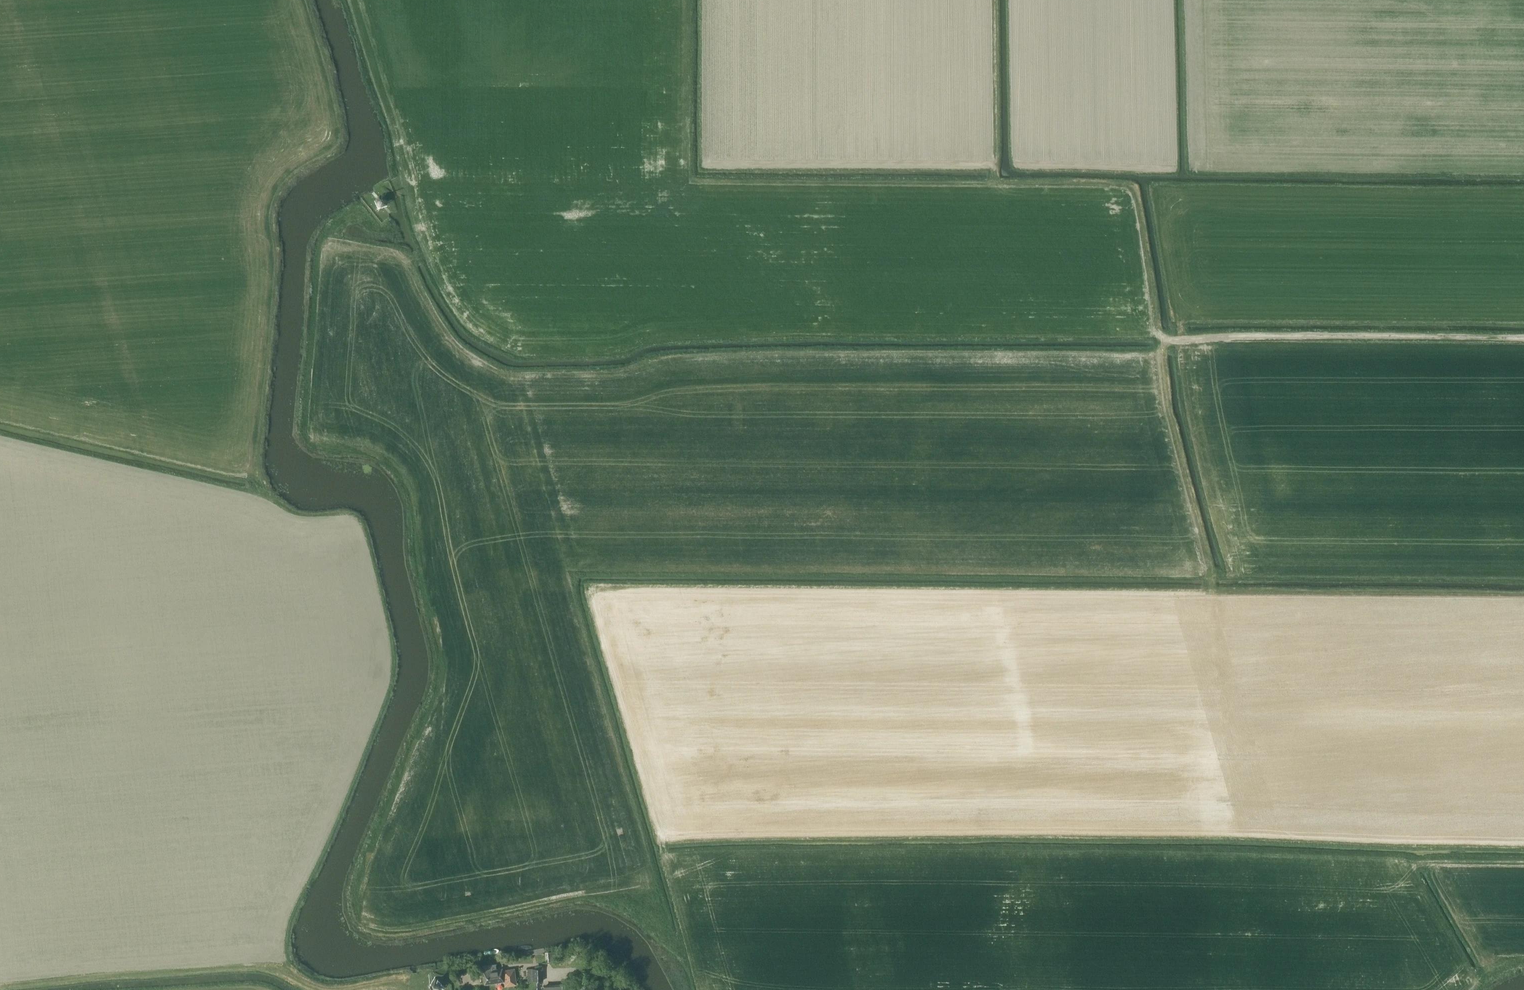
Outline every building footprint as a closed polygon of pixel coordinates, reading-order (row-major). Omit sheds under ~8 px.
[(385,201),(385,200),(383,198),(382,197),(382,198),(380,197),(379,197),(377,199),(376,199),(376,200),(376,203),(376,204),(378,206),(379,206),(381,206),(381,207),(382,206),(384,204),(385,205),(385,204),(385,201)] [(571,954),(571,967),(584,966),(584,954),(571,954)] [(484,984),(509,980),(508,972),(502,972),(502,968),(496,969),(496,964),(482,966),(482,971),(483,971),(484,984)] [(543,980),(543,968),(527,968),(527,981),(543,980)] [(442,985),(440,981),(440,980),(436,979),(435,979),(431,980),(430,981),(429,985),(429,986),(431,989),(440,989),(442,986),(442,985)] [(563,982),(545,983),(545,989),(564,989),(563,982)]
